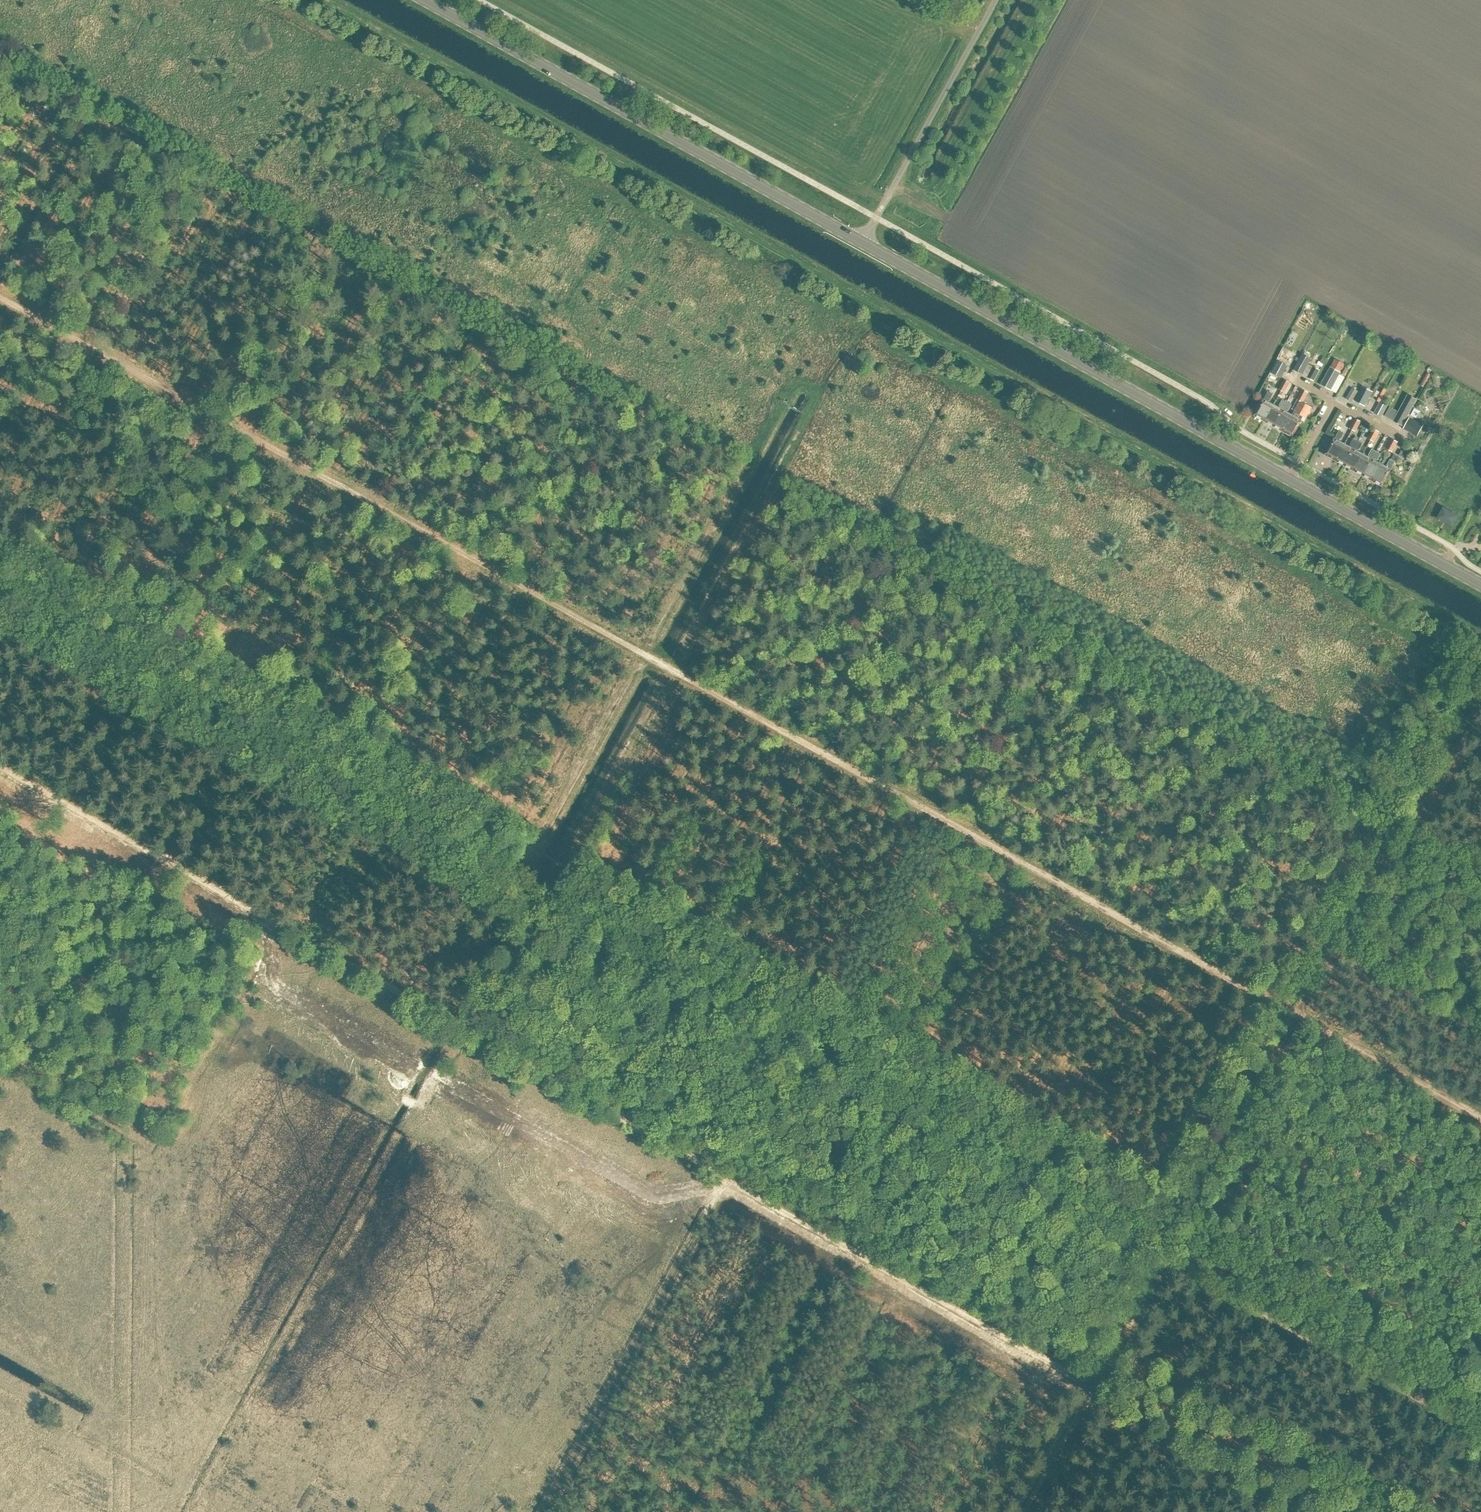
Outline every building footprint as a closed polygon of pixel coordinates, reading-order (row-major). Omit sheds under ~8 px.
[(1321,330),(1327,333),(1331,326),(1325,323),(1321,330)] [(1277,357),(1283,360),(1288,348),(1282,346),(1277,357)] [(1302,375),(1312,359),(1302,353),(1292,369),(1302,375)] [(1281,378),(1288,366),(1279,361),(1272,373),(1281,378)] [(1306,377),(1313,381),(1319,370),(1313,366),(1306,377)] [(1320,384),(1330,390),(1340,372),(1329,367),(1320,384)] [(1353,400),(1364,406),(1372,392),(1361,386),(1353,400)] [(1351,402),(1358,391),(1352,388),(1346,399),(1351,402)] [(1264,421),(1273,405),(1268,402),(1269,400),(1270,401),(1273,395),(1268,392),(1255,416),(1264,421)] [(1385,416),(1394,421),(1403,426),(1417,400),(1408,394),(1398,412),(1390,407),(1385,416)] [(1381,417),(1387,406),(1389,403),(1382,399),(1374,413),(1381,417)] [(1274,426),(1287,403),(1282,400),(1279,406),(1280,407),(1279,408),(1273,405),(1264,421),(1274,426)] [(1312,407),(1300,401),(1292,415),(1283,431),(1293,437),(1303,416),(1307,418),(1312,407)] [(1283,431),(1292,415),(1286,412),(1287,410),(1288,411),(1291,405),(1287,403),(1274,426),(1283,431)] [(1421,412),(1414,408),(1410,416),(1420,422),(1424,415),(1420,413),(1421,412)] [(1403,429),(1417,437),(1423,425),(1409,418),(1403,429)] [(1335,461),(1344,444),(1339,441),(1340,439),(1341,440),(1344,434),(1339,431),(1326,455),(1335,461)] [(1344,466),(1358,441),(1357,441),(1358,438),(1355,436),(1354,439),(1353,439),(1350,445),(1351,446),(1350,447),(1344,444),(1335,461),(1344,466)] [(1354,471),(1363,454),(1357,451),(1358,449),(1359,450),(1362,444),(1358,441),(1344,466),(1354,471)] [(1363,476),(1376,451),(1372,449),(1368,455),(1369,456),(1368,457),(1363,454),(1354,471),(1363,476)] [(1372,481),(1381,464),(1375,461),(1376,460),(1377,460),(1381,454),(1376,451),(1363,476),(1372,481)] [(1381,464),(1372,481),(1382,486),(1398,457),(1393,454),(1391,459),(1390,459),(1387,465),(1388,466),(1387,468),(1381,464)] [(1452,525),(1457,516),(1444,508),(1438,518),(1452,525)]
